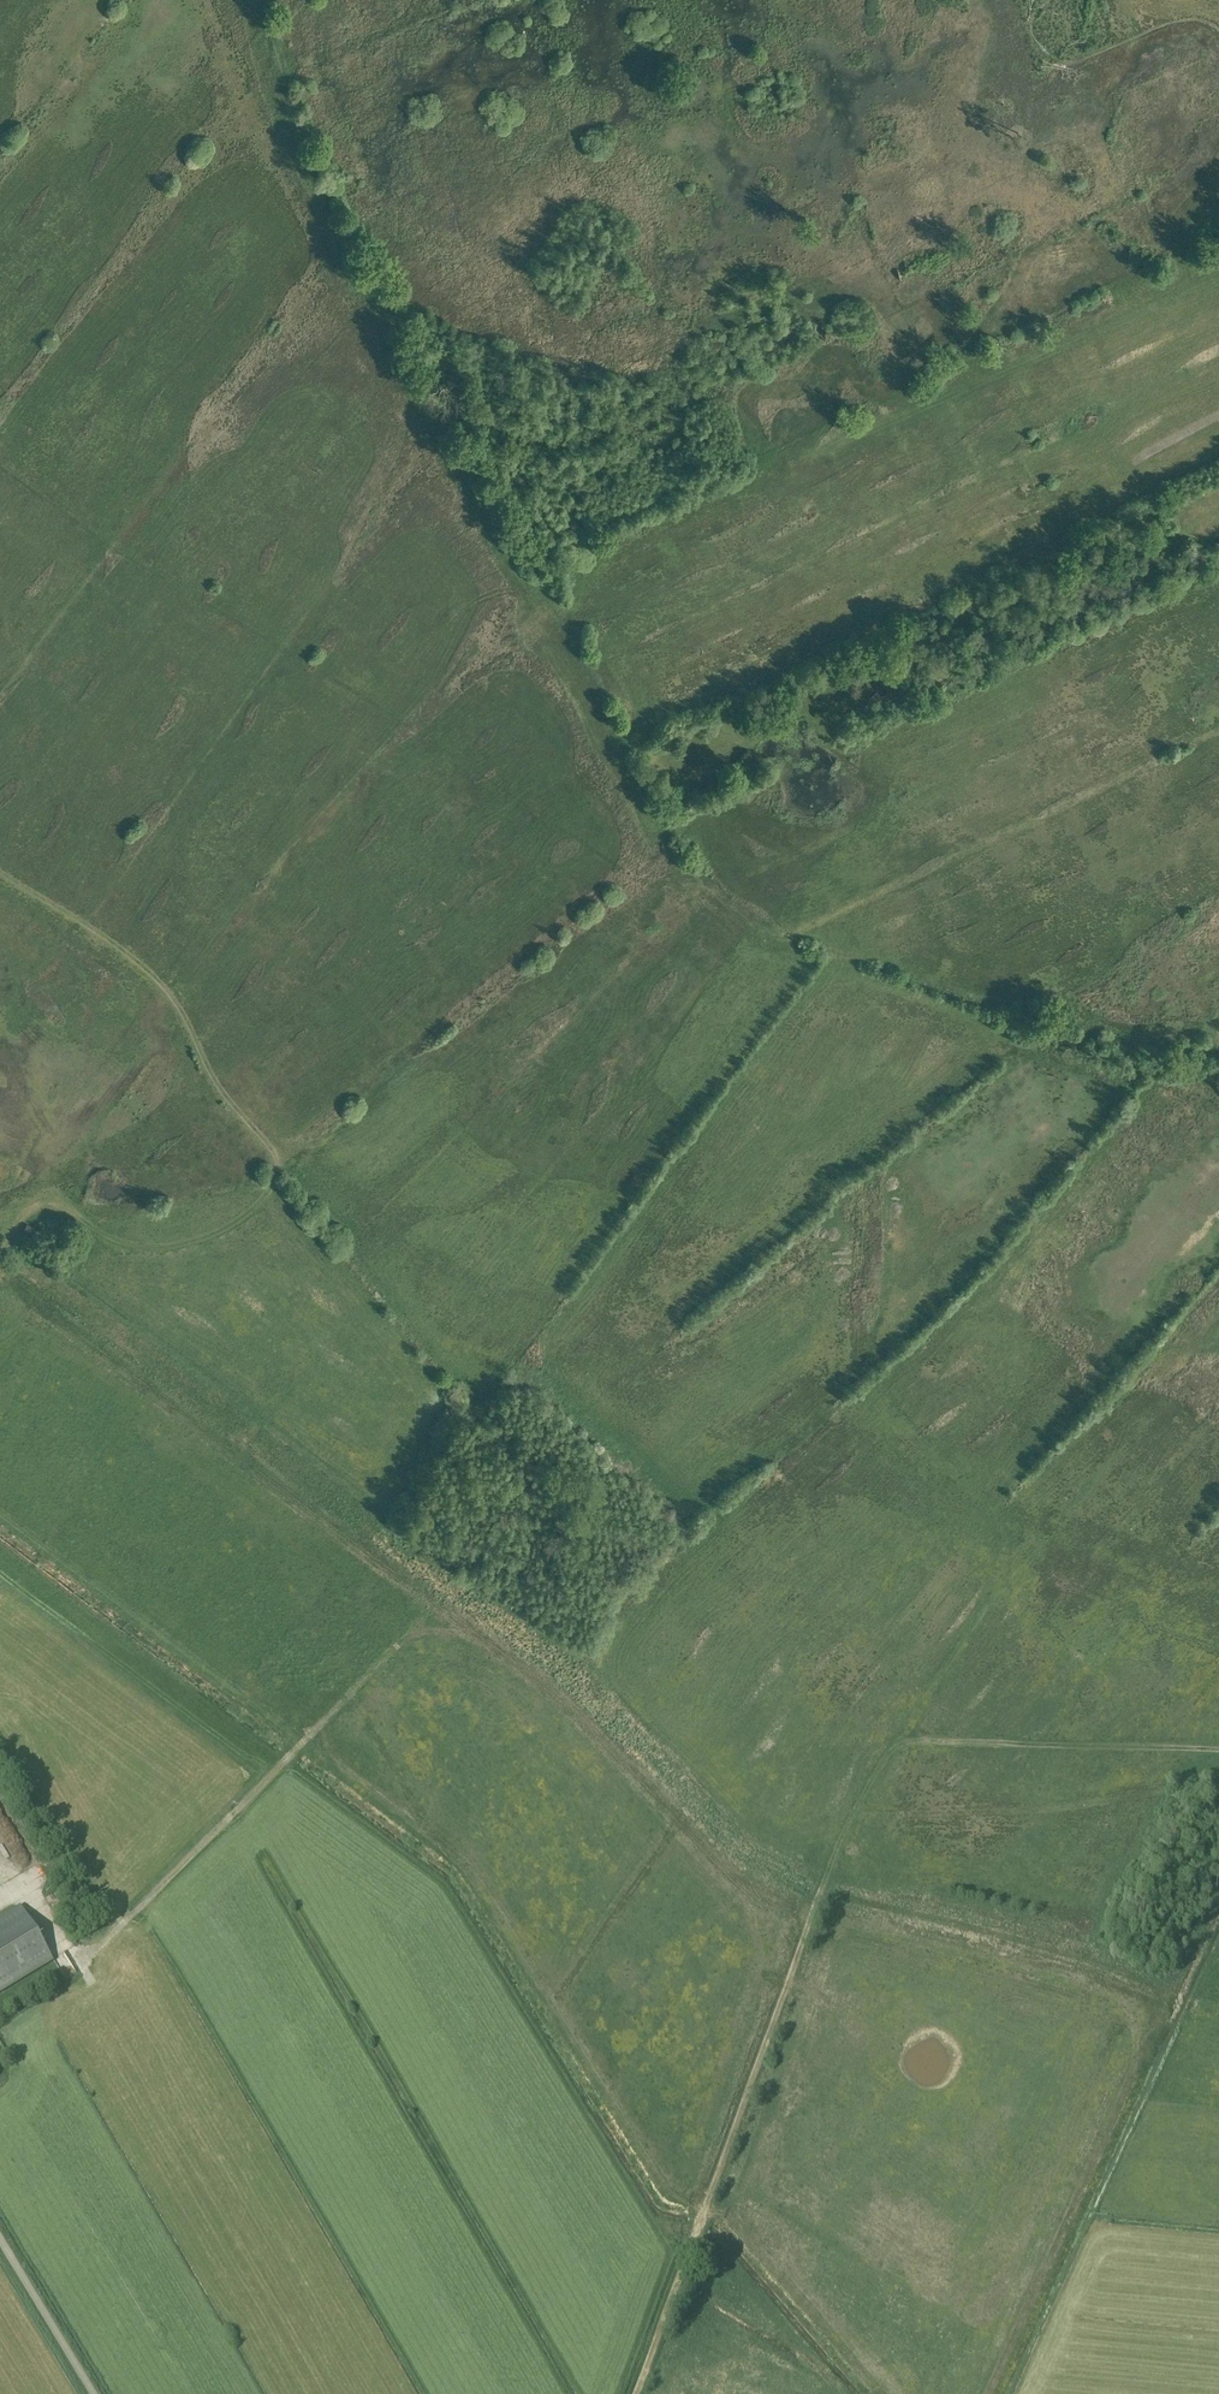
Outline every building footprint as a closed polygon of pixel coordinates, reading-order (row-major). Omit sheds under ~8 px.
[(831,673),(826,676),(832,682),(838,677),(831,673)] [(25,1230),(31,1234),(34,1228),(28,1224),(25,1230)] [(18,1833),(13,1835),(18,1847),(23,1844),(18,1833)] [(17,1857),(19,1865),(28,1862),(26,1854),(17,1857)] [(52,1961),(19,1907),(0,1918),(0,1992),(52,1961)]
